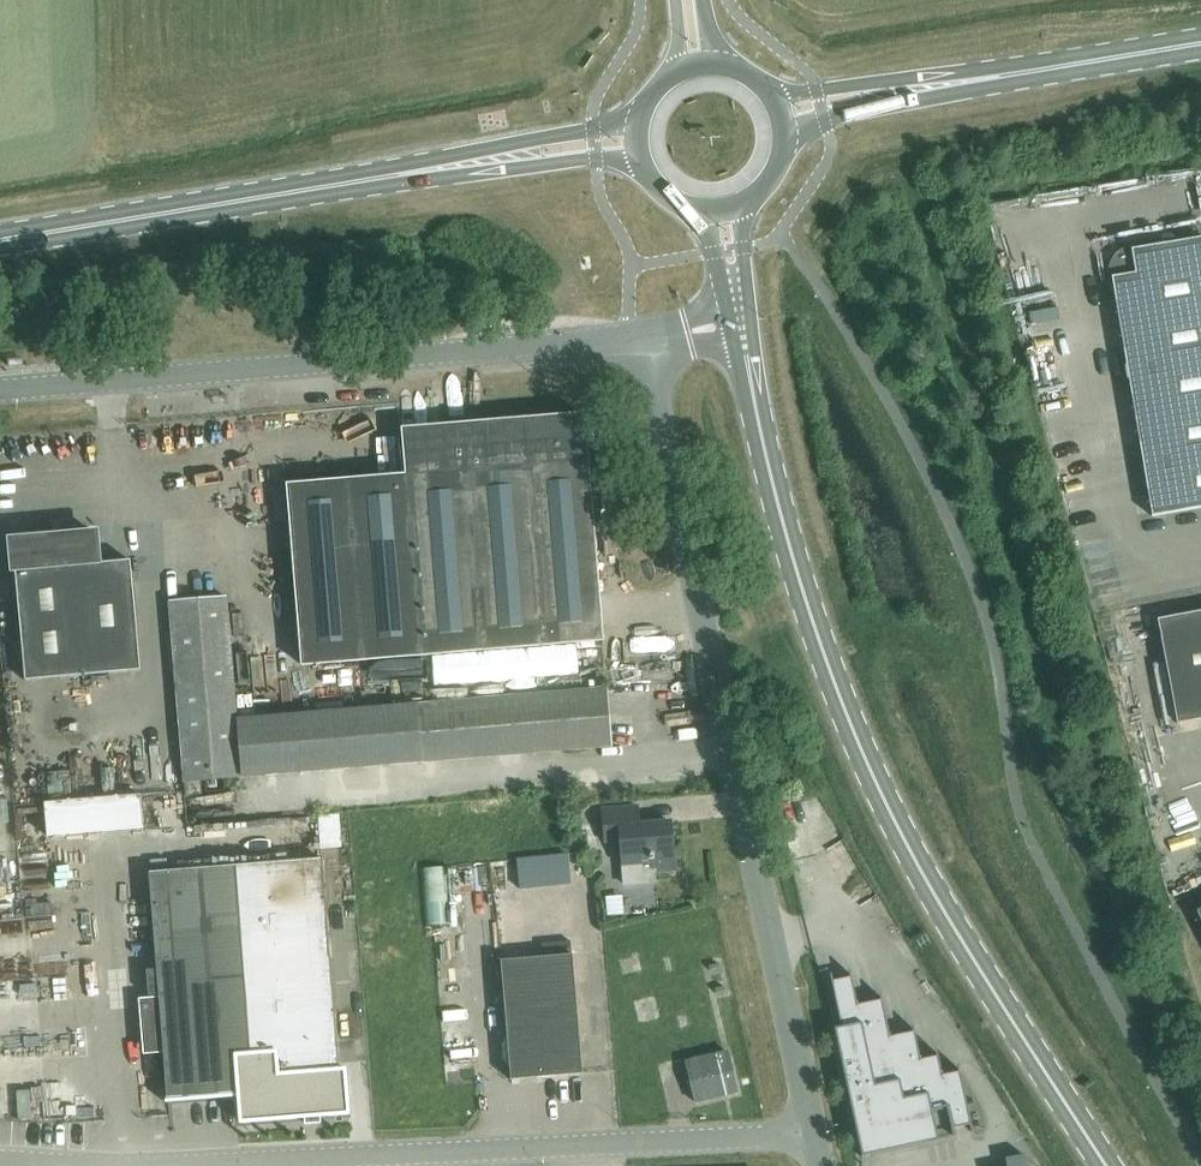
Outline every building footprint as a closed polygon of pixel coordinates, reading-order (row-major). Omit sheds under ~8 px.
[(1116,305),(1200,291),(1200,237),(1150,245),(1150,242),(1129,246),(1125,248),(1120,250),(1118,251),(1117,253),(1113,257),(1112,259),(1111,261),(1110,263),(1109,265),(1109,268),(1108,270),(1108,273),(1108,275),(1112,296),(1115,295),(1116,305)] [(1122,358),(1200,345),(1200,291),(1116,305),(1125,354),(1122,355),(1122,358)] [(1013,293),(1013,325),(1053,324),(1052,293),(1013,293)] [(1128,390),(1131,390),(1134,410),(1200,399),(1200,345),(1122,358),(1128,390)] [(1140,449),(1138,449),(1140,462),(1200,452),(1200,399),(1134,410),(1140,449)] [(286,483),(300,663),(601,640),(584,414),(401,428),(405,474),(286,483)] [(1200,507),(1200,452),(1140,462),(1144,485),(1146,485),(1152,515),(1200,507)] [(139,670),(129,559),(98,562),(95,532),(10,540),(12,573),(15,572),(15,583),(24,680),(139,670)] [(232,691),(224,595),(167,600),(177,722),(234,718),(232,691)] [(1176,722),(1200,718),(1200,610),(1157,618),(1176,722)] [(605,688),(569,691),(573,749),(610,746),(605,688)] [(569,691),(533,694),(538,752),(573,749),(569,691)] [(76,714),(96,708),(91,692),(71,698),(76,714)] [(533,694),(497,697),(501,755),(538,752),(533,694)] [(497,697),(461,700),(465,758),(501,755),(497,697)] [(461,700),(415,703),(420,761),(465,758),(461,700)] [(415,703),(368,707),(373,765),(420,761),(415,703)] [(368,707),(331,710),(336,768),(373,765),(368,707)] [(296,713),(285,713),(285,714),(290,772),(336,768),(331,710),(296,713)] [(256,716),(234,718),(240,776),(290,772),(285,714),(285,713),(270,715),(256,716)] [(234,718),(177,722),(183,781),(185,795),(201,794),(200,780),(203,779),(204,792),(225,790),(224,778),(240,776),(234,718)] [(173,783),(171,767),(147,770),(145,756),(131,758),(135,788),(173,783)] [(135,779),(35,782),(36,820),(137,817),(135,779)] [(619,838),(623,884),(652,881),(651,870),(674,868),(670,820),(638,823),(637,805),(601,808),(604,839),(619,838)] [(566,853),(515,859),(519,888),(569,883),(566,853)] [(156,968),(144,969),(146,994),(158,993),(166,1099),(236,1094),(238,1118),(259,1116),(347,1109),(344,1068),(338,1068),(321,857),(148,871),(156,968)] [(19,862),(24,928),(50,926),(45,860),(19,862)] [(617,885),(598,886),(600,909),(618,908),(617,885)] [(569,910),(497,914),(516,1121),(586,1117),(578,1035),(575,1005),(569,910)] [(445,962),(459,962),(459,927),(444,927),(445,962)] [(881,996),(856,1001),(850,973),(830,977),(840,1026),(834,1027),(861,1155),(955,1135),(955,1134),(953,1125),(970,1121),(959,1068),(941,1071),(937,1052),(919,1056),(913,1028),(889,1033),(881,996)] [(737,1090),(726,1049),(685,1059),(696,1101),(737,1090)] [(24,1077),(24,1096),(56,1096),(56,1078),(24,1077)] [(34,1099),(23,1099),(23,1080),(0,1080),(0,1111),(34,1112),(34,1099)]
